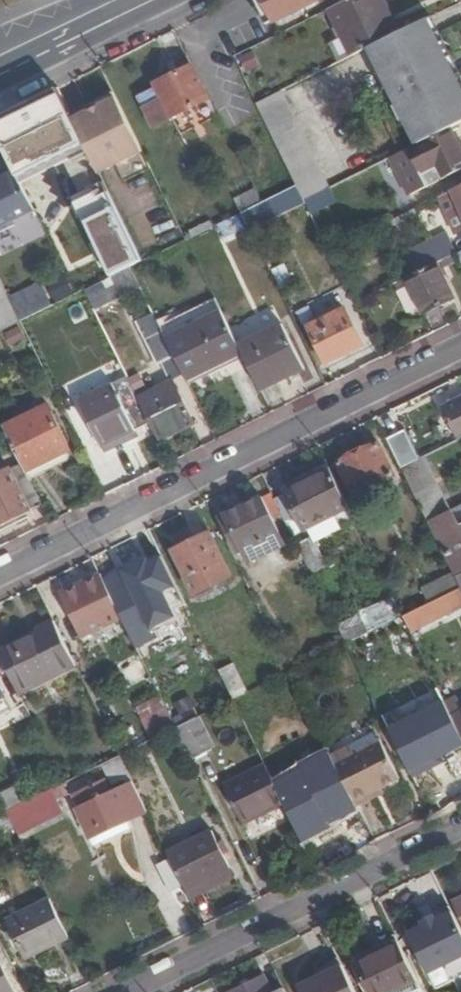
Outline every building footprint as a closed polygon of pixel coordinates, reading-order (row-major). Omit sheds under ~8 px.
[(273,22),(300,8),(296,0),(262,0),(273,22)] [(300,8),(318,0),(296,0),(300,8)] [(387,0),(349,0),(331,8),(354,55),(372,47),(396,35),(383,10),(390,7),(387,0)] [(402,32),(390,7),(383,10),(396,35),(402,32)] [(396,35),(372,47),(396,96),(454,67),(430,18),(402,32),(396,35)] [(241,59),(250,74),(263,66),(254,51),(241,59)] [(208,98),(192,66),(156,84),(158,89),(145,96),(151,109),(148,110),(157,129),(210,103),(208,98)] [(396,96),(420,143),(452,127),(460,123),(460,82),(454,67),(396,96)] [(256,104),(280,154),(307,141),(282,91),(256,104)] [(98,132),(114,165),(142,151),(116,98),(100,106),(110,126),(98,132)] [(88,112),(73,119),(99,173),(114,165),(98,132),(110,126),(100,106),(88,112)] [(420,143),(410,148),(422,173),(440,164),(446,177),(460,169),(460,145),(452,127),(420,143)] [(295,185),(303,201),(330,187),(307,141),(280,154),(295,185)] [(440,164),(422,173),(428,186),(446,177),(440,164)] [(35,211),(27,195),(14,167),(0,174),(0,228),(35,211)] [(35,210),(35,211),(46,234),(102,206),(83,167),(27,195),(35,210)] [(460,208),(460,187),(453,191),(460,208)] [(232,200),(239,213),(239,212),(259,202),(253,190),(232,200)] [(239,212),(246,226),(290,204),(284,190),(259,202),(239,212)] [(439,197),(458,236),(460,234),(460,208),(453,191),(439,197)] [(415,209),(394,220),(399,232),(421,222),(415,209)] [(222,239),(246,226),(239,212),(239,213),(215,224),(222,239)] [(438,262),(457,252),(448,233),(402,255),(411,275),(438,262)] [(411,275),(409,276),(427,312),(456,298),(438,262),(411,275)] [(275,269),(283,287),(297,281),(288,263),(275,269)] [(139,285),(129,267),(85,288),(94,307),(139,285)] [(1,330),(21,320),(19,318),(11,301),(0,278),(0,328),(1,330)] [(43,285),(11,301),(19,318),(51,302),(43,285)] [(361,346),(343,309),(307,328),(325,364),(361,346)] [(243,352),(240,347),(222,312),(166,340),(174,356),(179,366),(186,381),(243,352)] [(166,340),(159,325),(140,334),(156,366),(162,363),(174,356),(166,340)] [(243,352),(263,393),(307,371),(284,325),(240,347),(243,352)] [(175,386),(186,381),(179,366),(174,356),(162,363),(173,386),(175,386)] [(139,403),(127,378),(121,381),(142,425),(149,422),(139,403)] [(142,425),(121,381),(79,402),(100,446),(142,425)] [(139,403),(149,422),(160,446),(196,429),(175,386),(173,386),(139,403)] [(441,406),(457,438),(460,437),(460,396),(441,406)] [(47,404),(3,426),(21,463),(29,479),(44,472),(40,465),(69,450),(47,404)] [(386,437),(400,466),(419,457),(404,428),(386,437)] [(352,493),(392,473),(377,442),(337,462),(352,493)] [(419,457),(400,466),(428,521),(451,509),(424,455),(419,457)] [(41,503),(29,479),(21,463),(0,474),(0,523),(41,503)] [(286,492),(303,527),(348,505),(329,467),(314,474),(315,477),(285,491),(286,492)] [(286,492),(274,498),(291,533),(303,527),(286,492)] [(217,517),(234,551),(280,530),(262,496),(217,517)] [(460,573),(460,522),(451,527),(446,515),(431,523),(457,575),(460,573)] [(315,549),(306,529),(296,534),(305,554),(315,549)] [(229,576),(207,532),(171,550),(192,594),(229,576)] [(70,581),(73,587),(101,573),(98,567),(70,581)] [(83,634),(121,615),(101,573),(73,587),(63,592),(83,634)] [(458,587),(454,578),(453,577),(451,573),(421,588),(428,602),(458,587)] [(460,603),(460,593),(458,587),(428,602),(402,615),(410,630),(430,620),(429,618),(460,603)] [(336,623),(345,643),(402,615),(392,595),(336,623)] [(0,654),(0,658),(15,689),(57,669),(58,672),(74,664),(53,621),(37,629),(40,634),(0,654)] [(232,699),(248,691),(233,661),(217,669),(232,699)] [(150,739),(175,727),(159,693),(134,706),(150,739)] [(196,708),(190,695),(174,703),(180,716),(196,708)] [(450,713),(460,734),(460,707),(450,713)] [(460,757),(460,734),(450,713),(406,735),(426,774),(460,757)] [(175,727),(190,757),(210,748),(195,717),(175,727)] [(330,756),(356,807),(372,799),(369,794),(400,778),(381,739),(350,755),(346,748),(330,756)] [(122,758),(107,766),(115,782),(130,773),(122,758)] [(242,822),(283,801),(264,763),(222,784),(242,822)] [(142,814),(127,783),(112,791),(106,778),(75,793),(80,805),(74,809),(85,833),(122,816),(125,823),(142,814)] [(5,810),(30,798),(22,782),(0,793),(0,800),(5,810)] [(30,798),(5,810),(17,834),(67,809),(55,786),(30,798)] [(128,831),(125,823),(122,816),(85,833),(92,848),(128,831)] [(187,895),(233,872),(212,830),(167,852),(187,895)] [(236,879),(233,872),(187,895),(191,901),(236,879)] [(23,961),(68,939),(52,907),(50,901),(4,923),(23,961)] [(452,911),(437,919),(424,925),(409,933),(429,973),(437,988),(460,976),(460,928),(452,911)] [(421,920),(424,925),(437,919),(434,914),(421,920)] [(418,980),(399,943),(356,965),(369,991),(393,991),(418,980)] [(342,965),(300,986),(303,991),(355,991),(342,965)] [(0,971),(0,991),(10,991),(0,971)] [(268,975),(232,991),(276,991),(268,975)]
